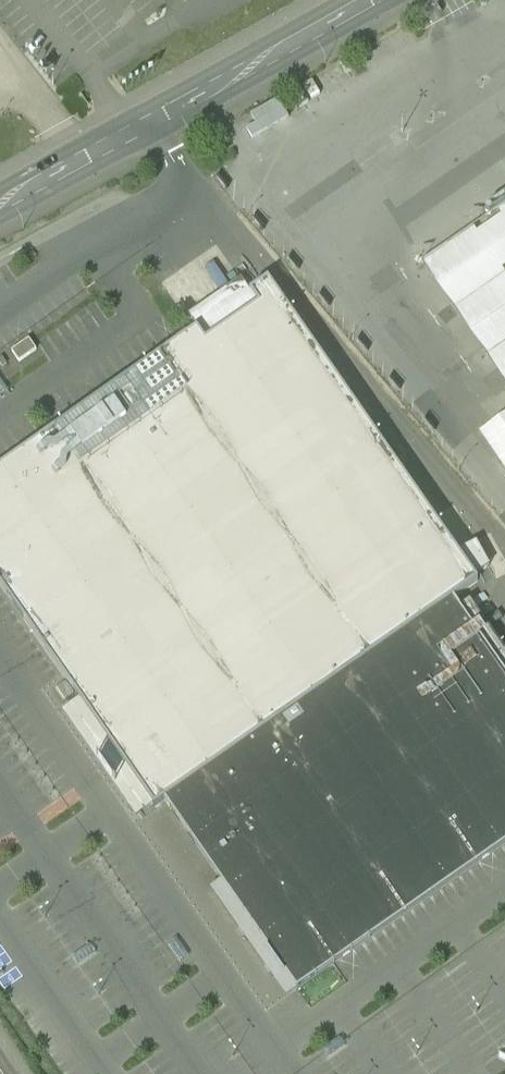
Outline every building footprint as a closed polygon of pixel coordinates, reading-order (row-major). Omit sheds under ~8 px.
[(423,261),(504,378),(504,204),(423,261)] [(243,283),(0,452),(0,588),(120,754),(163,820),(474,604),(243,283)] [(504,843),(504,649),(474,604),(163,820),(211,884),(287,993),(504,843)]
